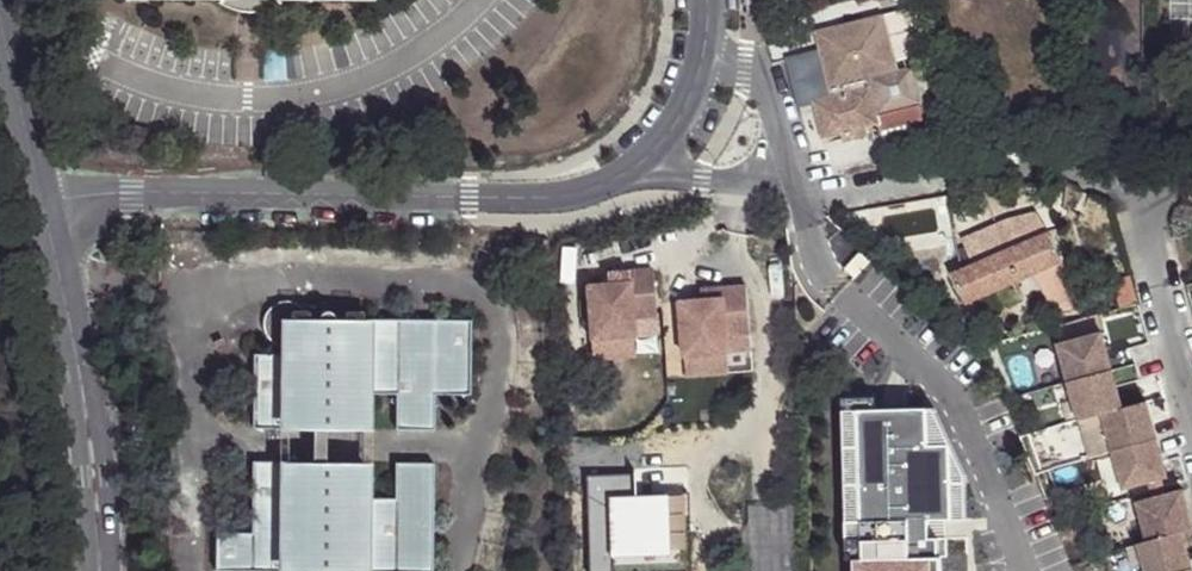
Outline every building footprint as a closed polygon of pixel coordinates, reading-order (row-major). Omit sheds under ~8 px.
[(899,75),(916,71),(914,62),(926,59),(915,13),(886,20),(899,75)] [(886,20),(837,32),(824,52),(825,56),(835,100),(817,104),(818,108),(825,141),(844,137),(846,145),(870,140),(868,132),(875,130),(876,136),(913,128),(926,125),(922,109),(925,109),(916,71),(899,75),(886,20)] [(835,100),(825,56),(791,63),(803,112),(818,108),(817,104),(835,100)] [(878,146),(879,154),(917,146),(913,128),(876,136),(878,146)] [(1133,154),(1133,155),(1134,170),(1154,169),(1153,154),(1133,154)] [(1013,218),(1026,246),(1047,236),(1036,214),(1013,218)] [(949,281),(964,304),(1030,275),(1057,264),(1047,236),(1026,246),(1013,218),(966,240),(978,268),(949,281)] [(1076,296),(1057,264),(1030,275),(1050,309),(1057,310),(1064,310),(1068,309),(1071,307),(1075,302),(1076,296)] [(660,326),(659,278),(634,279),(634,290),(613,290),(592,291),(593,345),(637,344),(636,327),(660,326)] [(634,279),(613,280),(613,290),(634,290),(634,279)] [(754,347),(753,300),(728,300),(728,311),(707,312),(686,312),(687,366),(731,365),(730,348),(754,347)] [(728,300),(707,301),(707,312),(728,311),(728,300)] [(255,355),(255,429),(364,430),(365,396),(397,396),(397,431),(436,432),(437,396),(471,396),(471,320),(336,319),(335,316),(332,311),(326,310),(320,314),(319,320),(310,319),(309,318),(305,309),(296,303),(286,301),(276,304),(268,311),(264,320),(264,331),(269,340),(278,346),(288,348),(288,355),(255,355)] [(661,343),(660,326),(636,327),(637,344),(661,343)] [(1059,353),(1069,391),(1112,380),(1108,364),(1102,341),(1059,353)] [(638,364),(637,344),(593,345),(594,366),(638,364)] [(1108,364),(1112,380),(1137,373),(1133,358),(1108,364)] [(1137,373),(1112,380),(1116,396),(1142,389),(1137,373)] [(1122,417),(1116,396),(1112,380),(1069,391),(1079,428),(1104,422),(1122,417)] [(843,396),(846,523),(861,522),(859,412),(875,411),(875,397),(843,396)] [(934,409),(927,410),(928,447),(949,446),(952,521),(966,520),(965,475),(934,409)] [(859,412),(861,522),(846,523),(847,560),(856,560),(871,560),(871,570),(941,570),(940,558),(947,558),(946,539),(928,540),(928,521),(946,521),(952,521),(949,446),(928,447),(927,410),(875,411),(859,412)] [(1122,417),(1104,422),(1109,443),(1114,460),(1158,448),(1147,410),(1122,417)] [(1167,485),(1158,448),(1114,460),(1119,477),(1124,497),(1151,490),(1161,487),(1167,485)] [(217,570),(433,570),(435,463),(397,463),(395,499),(363,498),(364,464),(254,462),(253,532),(217,533),(217,570)] [(786,484),(787,496),(801,496),(801,483),(786,484)] [(1151,490),(1152,498),(1163,495),(1161,487),(1151,490)] [(1163,495),(1152,498),(1154,506),(1165,503),(1163,495)] [(667,497),(610,499),(612,558),(669,555),(669,549),(667,497)] [(685,497),(667,497),(669,549),(687,549),(685,497)] [(1165,503),(1154,506),(1136,511),(1147,550),(1182,540),(1191,537),(1191,531),(1183,498),(1165,503)] [(946,539),(946,521),(928,521),(928,540),(946,539)] [(1144,570),(1181,570),(1180,569),(1189,567),(1182,540),(1147,550),(1139,552),(1144,570)] [(857,570),(871,570),(871,560),(856,560),(857,570)]
